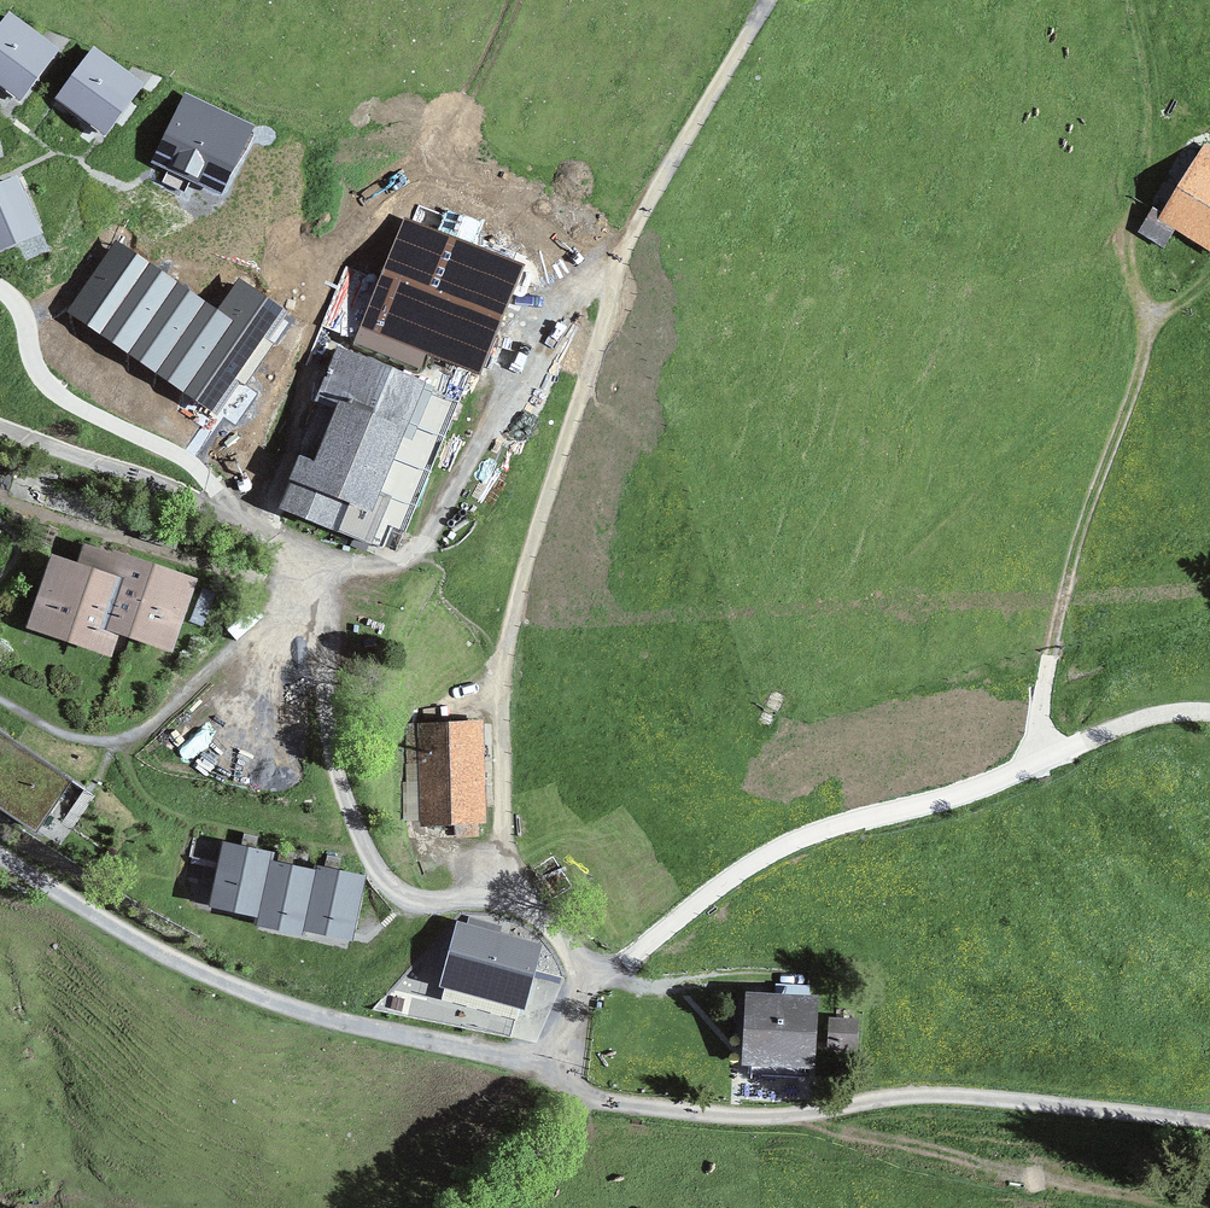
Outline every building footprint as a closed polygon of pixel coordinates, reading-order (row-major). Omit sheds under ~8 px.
[(10,18),(0,32),(0,89),(14,99),(51,47),(10,18)] [(135,83),(96,53),(62,97),(76,108),(72,113),(98,133),(135,83)] [(150,162),(221,196),(255,127),(184,92),(160,141),(150,162)] [(1192,172),(1159,228),(1209,258),(1209,162),(1195,153),(1186,169),(1192,172)] [(0,188),(0,242),(40,225),(27,196),(20,199),(13,182),(0,188)] [(405,217),(352,341),(420,372),(427,354),(481,374),(526,263),(475,244),(481,231),(417,205),(411,219),(405,217)] [(116,242),(67,313),(217,417),(288,311),(238,278),(218,309),(116,242)] [(406,532),(470,376),(430,359),(419,385),(341,353),(320,404),(305,440),(313,443),(286,509),(383,549),(393,526),(406,532)] [(190,582),(91,548),(83,571),(57,562),(39,613),(56,619),(52,631),(90,644),(94,632),(113,638),(116,628),(151,639),(155,629),(172,635),(190,582)] [(487,724),(413,726),(409,755),(420,756),(424,823),(455,821),(457,835),(478,833),(477,807),(490,806),(487,724)] [(0,736),(0,775),(18,748),(0,736)] [(18,748),(0,775),(0,807),(35,831),(68,782),(18,748)] [(271,853),(224,843),(220,864),(205,860),(200,885),(215,888),(213,895),(260,905),(269,861),(271,853)] [(316,871),(269,861),(260,905),(258,914),(305,924),(306,919),(316,871)] [(364,877),(316,867),(316,871),(306,919),(353,929),(364,877)] [(537,948),(462,928),(447,983),(522,1003),(537,948)] [(809,1003),(754,1001),(752,1076),(773,1077),(773,1058),(807,1059),(809,1003)] [(855,1022),(835,1022),(834,1043),(855,1043),(855,1022)]
